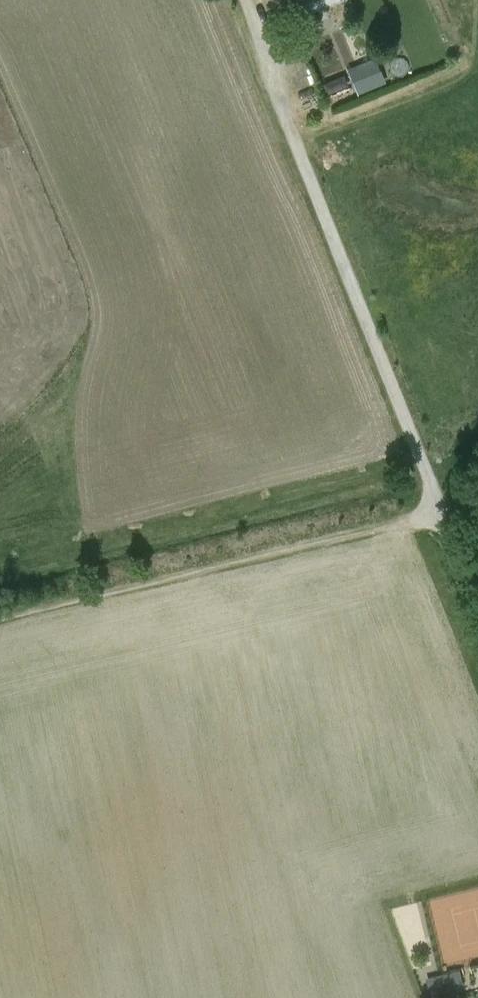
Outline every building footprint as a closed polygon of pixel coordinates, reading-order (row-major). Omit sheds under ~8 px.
[(306,12),(339,0),(302,0),(306,12)] [(352,68),(359,92),(388,83),(381,59),(352,68)]
